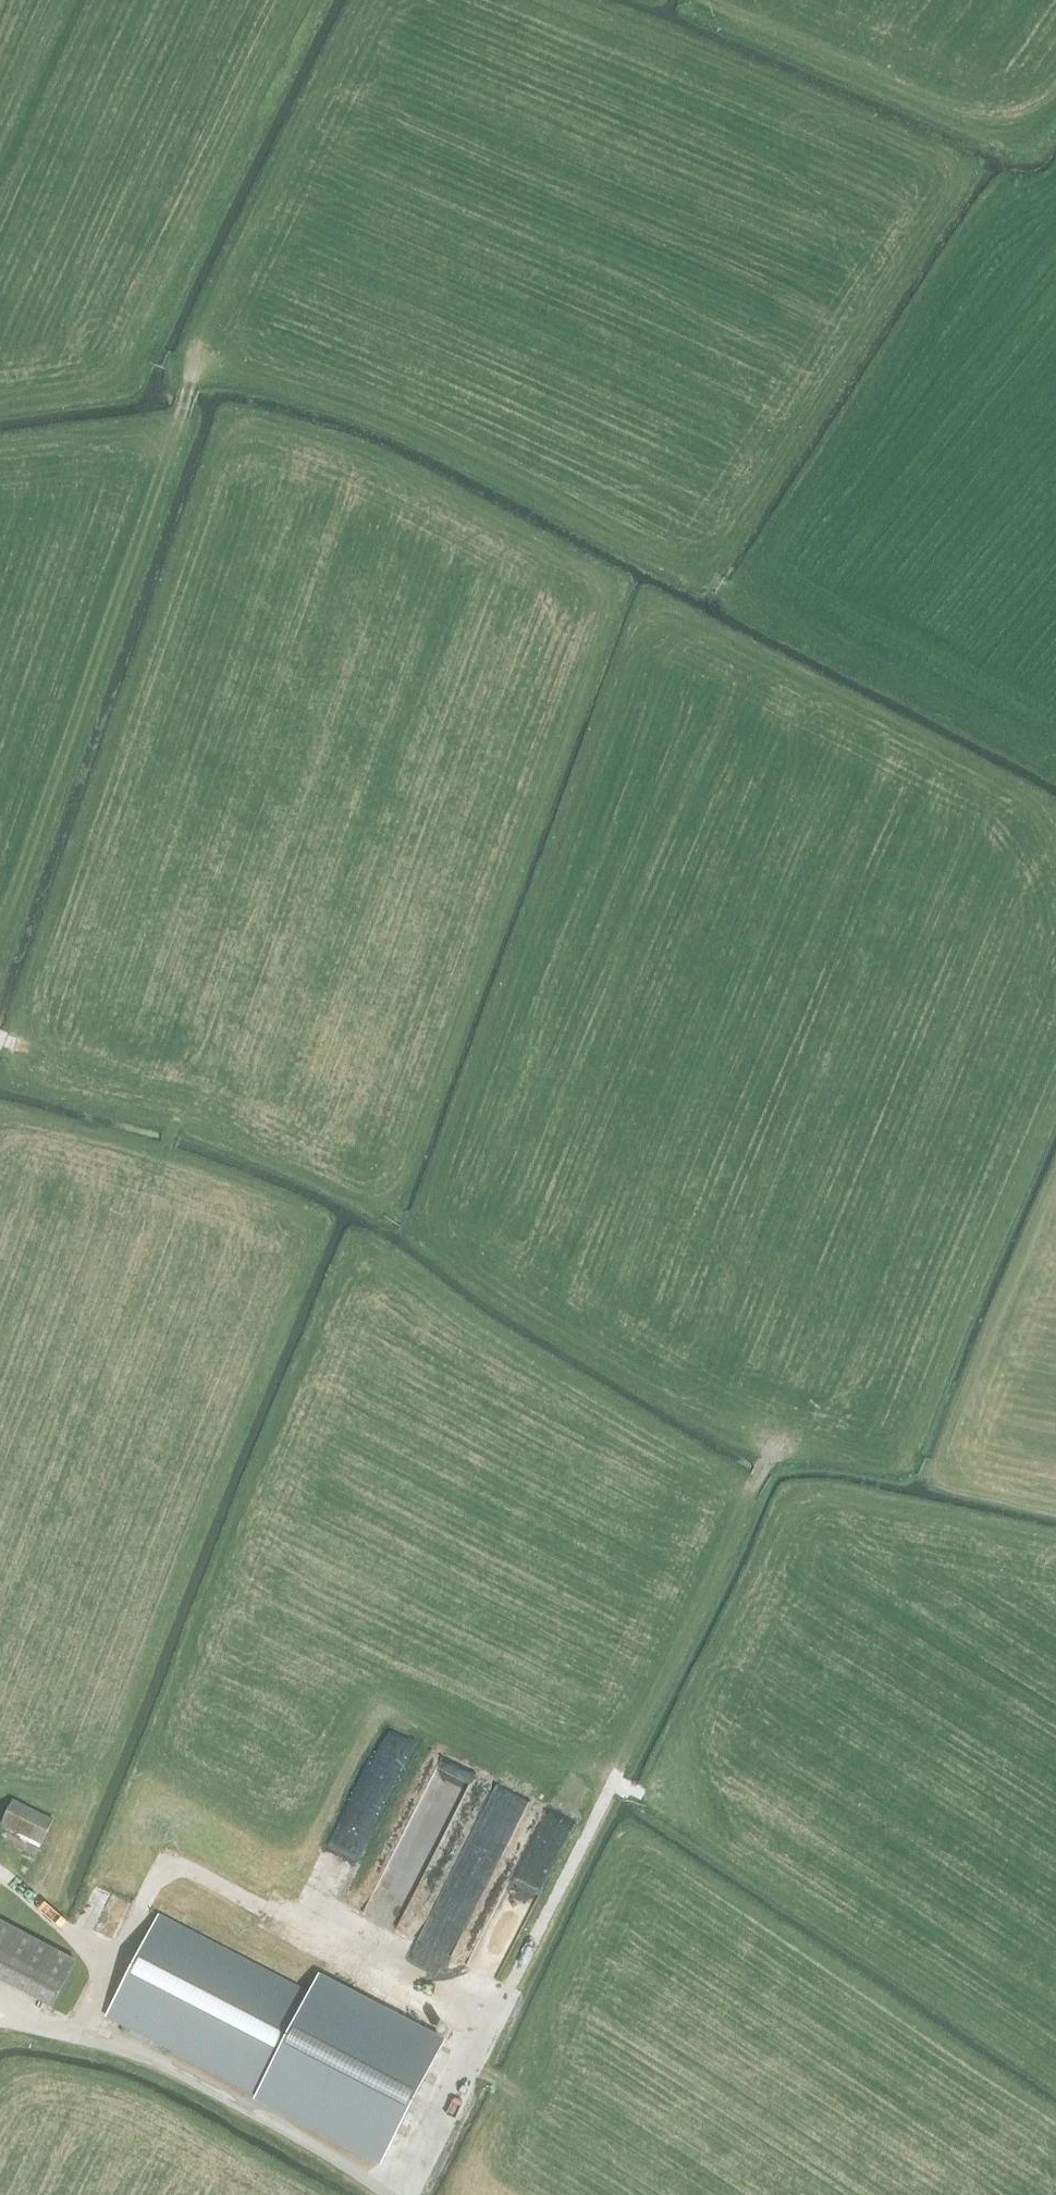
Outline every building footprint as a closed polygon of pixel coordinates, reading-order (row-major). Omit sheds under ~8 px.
[(387,1730),(367,1781),(397,1793),(418,1743),(387,1730)] [(440,1759),(412,1835),(444,1847),(473,1772),(440,1759)] [(53,1820),(13,1801),(1,1825),(41,1845),(53,1820)] [(317,1979),(308,1996),(157,1918),(106,2016),(383,2159),(442,2044),(317,1979)] [(61,2002),(80,1953),(0,1921),(0,1978),(61,2002)] [(477,1943),(472,1968),(496,1972),(501,1948),(477,1943)]
